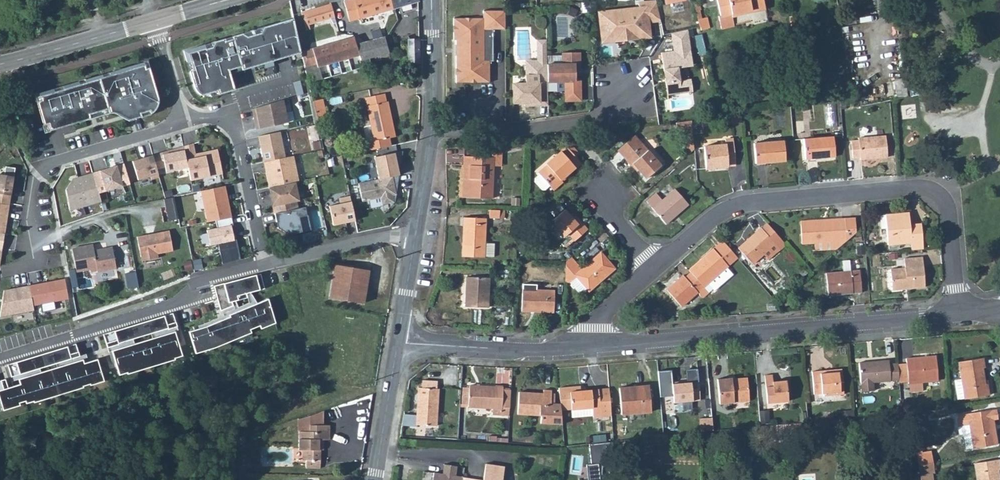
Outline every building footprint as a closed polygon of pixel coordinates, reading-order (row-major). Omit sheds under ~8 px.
[(394,8),(392,0),(344,0),(343,0),(349,21),(394,8)] [(733,17),(753,12),(755,21),(755,23),(769,20),(765,0),(717,0),(721,16),(719,17),(722,28),(735,25),(733,17)] [(874,9),(884,6),(882,0),(875,0),(873,1),(874,9)] [(661,21),(657,2),(639,4),(639,9),(600,14),(602,40),(614,38),(614,37),(627,35),(628,39),(638,38),(650,37),(648,27),(646,25),(645,22),(648,22),(661,21)] [(306,25),(310,24),(336,17),(332,4),(302,12),(306,25)] [(505,29),(505,10),(483,11),(483,18),(453,18),(453,40),(456,40),(456,46),(459,48),(459,54),(456,55),(456,83),(490,83),(490,61),(493,61),(493,30),(505,29)] [(735,25),(755,21),(753,12),(733,17),(735,25)] [(687,30),(700,27),(699,20),(698,15),(692,16),(694,24),(684,26),(685,30),(687,30)] [(294,18),(184,50),(195,88),(197,90),(200,92),(202,93),(204,93),(206,93),(207,93),(218,90),(218,94),(234,89),(230,73),(302,53),(302,51),(294,18)] [(661,25),(664,36),(671,34),(677,32),(675,22),(661,25)] [(677,32),(671,34),(674,51),(661,53),(667,95),(693,91),(691,79),(680,81),(678,68),(693,66),(687,30),(685,30),(677,32)] [(348,40),(344,42),(340,43),(339,41),(328,44),(329,46),(320,48),(319,46),(302,51),(302,53),(306,67),(318,64),(319,67),(338,62),(359,56),(361,59),(389,52),(394,50),(392,42),(387,43),(385,36),(356,44),(354,36),(348,38),(348,40)] [(638,38),(628,39),(629,47),(639,46),(638,38)] [(419,39),(408,40),(409,63),(419,63),(419,39)] [(541,54),(541,43),(537,43),(538,64),(547,64),(547,54),(541,54)] [(563,65),(547,66),(548,83),(565,82),(566,88),(581,88),(581,80),(576,80),(575,70),(580,70),(580,53),(563,54),(563,65)] [(147,61),(34,94),(45,132),(110,113),(114,113),(127,120),(147,115),(152,113),(155,110),(158,104),(158,99),(147,61)] [(547,66),(547,64),(538,64),(531,64),(527,68),(527,78),(526,78),(526,86),(513,87),(514,105),(525,105),(530,105),(530,106),(540,106),(540,104),(548,104),(548,83),(547,66)] [(581,88),(566,88),(566,102),(581,102),(581,88)] [(368,149),(390,144),(389,137),(395,135),(388,100),(386,101),(385,93),(366,97),(375,140),(367,142),(368,149)] [(313,100),(315,111),(325,109),(323,98),(313,100)] [(283,99),(253,108),(257,128),(287,122),(283,99)] [(316,116),(317,121),(327,119),(325,109),(315,111),(316,116)] [(731,115),(732,123),(742,122),(741,114),(731,115)] [(316,116),(308,118),(310,125),(317,123),(317,121),(316,116)] [(676,123),(677,131),(687,130),(692,129),(692,120),(676,123)] [(280,131),(258,136),(264,161),(269,160),(285,157),(280,131)] [(694,149),(693,133),(688,134),(685,134),(687,155),(694,149)] [(618,150),(625,159),(642,144),(635,135),(618,150)] [(803,139),(805,159),(835,156),(833,136),(803,139)] [(851,141),(853,159),(860,158),(860,159),(887,157),(885,136),(858,139),(858,141),(851,141)] [(717,167),(728,166),(736,165),(733,139),(725,140),(726,145),(704,147),(706,169),(717,168),(717,167)] [(754,143),(756,164),(785,161),(784,141),(754,143)] [(193,144),(183,146),(184,150),(187,167),(190,180),(222,174),(217,149),(195,154),(193,144)] [(625,159),(631,165),(633,164),(646,179),(661,165),(642,144),(625,159)] [(493,157),(494,157),(494,165),(501,165),(502,146),(499,147),(493,147),(493,157)] [(561,180),(581,163),(574,155),(578,152),(573,146),(569,149),(567,146),(547,163),(548,164),(539,172),(539,173),(535,177),(534,180),(541,188),(544,188),(549,184),(553,189),(562,181),(561,180)] [(187,167),(184,150),(163,154),(162,152),(153,155),(157,171),(165,168),(166,171),(187,167)] [(403,150),(374,156),(379,179),(396,175),(399,174),(397,165),(401,164),(403,150)] [(153,155),(132,161),(138,179),(150,176),(151,179),(159,177),(157,171),(153,155)] [(285,157),(269,160),(271,171),(266,173),(269,187),(295,182),(299,181),(293,155),(285,157)] [(464,177),(463,197),(493,198),(494,165),(494,157),(493,157),(465,156),(464,166),(470,166),(470,177),(464,177)] [(100,171),(106,191),(122,186),(116,166),(100,171)] [(9,204),(15,168),(6,167),(4,176),(0,175),(0,202),(9,204)] [(73,178),(66,190),(70,211),(101,201),(93,173),(73,178)] [(379,179),(358,183),(362,201),(380,197),(382,204),(394,201),(393,195),(396,194),(394,184),(398,183),(396,175),(379,179)] [(295,182),(269,187),(275,213),(297,208),(294,192),(297,191),(295,182)] [(231,216),(225,186),(201,190),(207,221),(231,216)] [(647,201),(667,224),(689,204),(675,189),(663,200),(656,193),(647,201)] [(350,196),(339,198),(340,203),(330,206),(333,225),(355,220),(350,196)] [(0,202),(0,233),(5,233),(9,204),(0,202)] [(297,208),(275,213),(278,228),(289,234),(311,229),(308,214),(307,214),(305,206),(297,208)] [(551,222),(564,237),(569,233),(575,241),(589,229),(575,213),(572,216),(566,209),(551,222)] [(911,250),(923,249),(921,224),(909,225),(908,213),(879,215),(881,229),(886,228),(887,246),(888,246),(888,249),(898,248),(898,244),(910,243),(911,250)] [(462,245),(462,257),(494,258),(494,244),(484,244),(486,218),(463,217),(463,225),(466,226),(465,245),(462,245)] [(845,241),(856,231),(855,219),(800,222),(802,244),(815,243),(845,241)] [(767,224),(761,229),(760,229),(738,248),(752,264),(774,245),(779,251),(785,245),(767,224)] [(234,226),(207,232),(211,246),(219,245),(223,266),(241,260),(234,226)] [(137,236),(142,260),(158,257),(157,253),(173,250),(169,230),(137,236)] [(689,270),(691,272),(704,287),(709,293),(710,295),(733,275),(727,268),(737,258),(723,241),(689,270)] [(836,249),(845,241),(815,243),(816,251),(836,249)] [(72,249),(77,272),(90,270),(91,272),(98,271),(98,272),(117,268),(113,248),(94,251),(93,246),(72,249)] [(565,283),(571,283),(577,277),(589,291),(615,268),(601,252),(582,269),(572,257),(567,262),(565,283)] [(890,269),(892,289),(924,287),(922,258),(904,260),(904,268),(890,269)] [(844,268),(853,268),(852,259),(844,259),(844,268)] [(330,298),(363,303),(368,270),(335,265),(330,298)] [(253,269),(209,282),(214,305),(229,301),(229,294),(258,287),(253,269)] [(826,273),(828,295),(861,292),(859,270),(826,273)] [(129,287),(139,284),(136,272),(125,274),(129,287)] [(691,272),(685,277),(683,275),(667,290),(682,307),(698,292),(703,298),(709,293),(704,287),(691,272)] [(465,308),(489,308),(490,278),(468,277),(467,295),(465,295),(465,308)] [(65,279),(29,286),(33,306),(69,299),(65,279)] [(0,316),(0,317),(34,310),(33,306),(29,286),(4,290),(0,316)] [(522,311),(554,312),(555,291),(523,289),(522,311)] [(220,314),(180,327),(188,347),(266,318),(259,295),(219,311),(220,314)] [(157,312),(107,327),(110,336),(100,339),(110,372),(175,352),(166,326),(162,328),(157,312)] [(0,385),(0,405),(94,376),(88,357),(76,360),(74,354),(63,357),(58,343),(6,359),(13,381),(0,385)] [(908,383),(921,382),(937,381),(935,356),(905,359),(908,383)] [(964,398),(964,399),(989,395),(987,384),(984,384),(981,368),(984,367),(982,358),(957,362),(961,380),(954,381),(957,399),(964,398)] [(897,363),(888,364),(888,359),(858,362),(861,391),(873,390),(872,382),(899,380),(897,363)] [(824,370),(811,372),(813,394),(824,393),(824,396),(844,394),(842,371),(824,373),(824,370)] [(672,396),(673,403),(699,401),(698,382),(672,385),(671,371),(658,371),(660,397),(672,396)] [(764,375),(766,403),(788,401),(786,380),(773,381),(772,375),(764,375)] [(732,379),(732,378),(717,379),(719,404),(749,402),(747,381),(732,383),(732,379)] [(416,425),(437,426),(439,390),(433,389),(434,381),(423,381),(423,388),(419,388),(417,415),(404,414),(402,426),(416,427),(416,425)] [(908,383),(909,392),(922,391),(921,382),(908,383)] [(469,407),(492,408),(492,415),(509,416),(511,387),(470,385),(469,407)] [(619,389),(621,415),(651,413),(649,386),(619,389)] [(572,410),(573,418),(593,416),(593,417),(601,417),(599,391),(581,392),(580,387),(559,389),(561,404),(561,411),(572,410)] [(561,404),(551,404),(552,391),(543,390),(543,394),(519,392),(518,415),(541,416),(541,424),(562,425),(561,411),(561,404)] [(609,390),(599,391),(601,417),(611,416),(609,390)] [(957,426),(969,424),(973,448),(997,444),(993,420),(998,419),(996,410),(991,411),(991,410),(967,414),(955,416),(957,426)] [(701,433),(713,432),(712,419),(704,420),(705,425),(701,426),(701,433)] [(789,423),(789,433),(801,432),(800,422),(789,423)] [(775,424),(776,435),(789,433),(789,423),(775,424)] [(303,449),(307,449),(306,458),(306,467),(320,467),(320,448),(321,438),(323,439),(329,439),(329,425),(310,424),(310,430),(299,430),(299,449),(303,449)] [(957,426),(958,435),(964,434),(966,448),(973,448),(969,424),(957,426)] [(749,439),(763,440),(763,430),(749,430),(749,439)] [(589,444),(591,464),(586,465),(588,479),(609,479),(613,442),(589,444)] [(915,453),(917,464),(933,462),(931,451),(915,453)] [(998,470),(999,470),(999,468),(999,460),(975,463),(977,479),(999,479),(998,470)] [(917,464),(918,472),(919,474),(934,472),(933,462),(917,464)] [(505,467),(486,464),(483,479),(503,479),(505,467)] [(909,479),(913,479),(920,479),(919,474),(918,472),(907,473),(909,479)]
